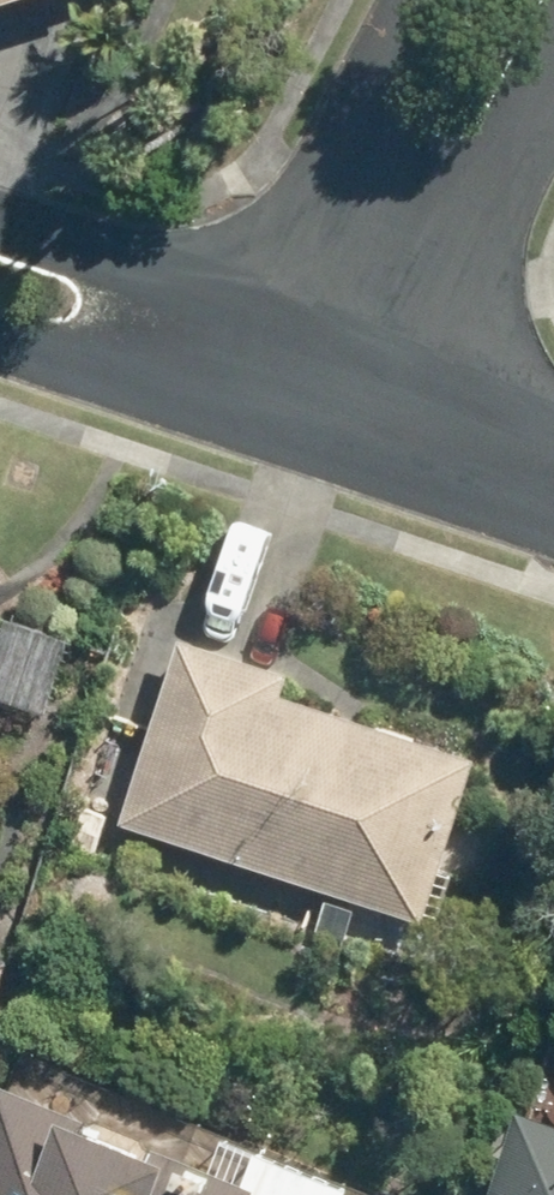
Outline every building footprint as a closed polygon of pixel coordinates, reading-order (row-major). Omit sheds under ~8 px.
[(21,606),(0,664),(0,694),(64,717),(94,632),(21,606)] [(130,819),(431,917),(483,756),(287,692),(295,669),(191,635),(130,819)] [(86,811),(76,846),(97,854),(109,818),(86,811)] [(334,902),(326,927),(350,935),(358,910),(334,902)] [(264,1182),(13,1080),(0,1112),(0,1194),(259,1194),(264,1182)] [(495,1194),(553,1194),(553,1115),(526,1105),(495,1194)]
